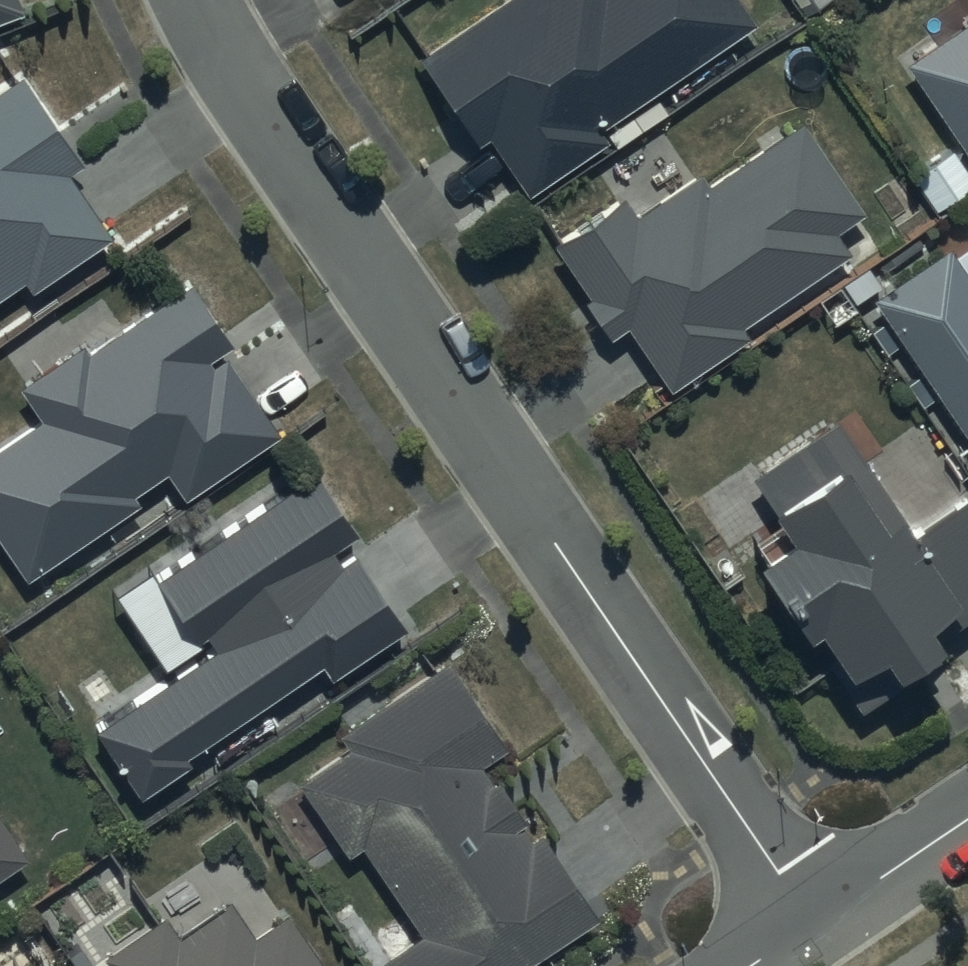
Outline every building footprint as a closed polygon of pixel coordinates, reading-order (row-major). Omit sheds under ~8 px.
[(22,4),(20,0),(0,0),(0,12),(22,4)] [(418,45),(473,136),(488,127),(523,185),(605,132),(597,119),(751,14),(742,0),(486,0),(418,45)] [(905,51),(960,136),(910,167),(933,202),(967,178),(967,8),(905,51)] [(20,270),(28,282),(109,226),(63,161),(78,151),(18,64),(0,76),(0,284),(20,270)] [(618,186),(550,233),(582,284),(577,287),(605,331),(629,316),(668,379),(750,328),(739,311),(845,245),(831,222),(861,203),(804,111),(706,172),(698,161),(629,204),(618,186)] [(872,287),(967,430),(967,274),(944,239),(872,287)] [(0,437),(0,531),(26,569),(138,492),(131,482),(161,461),(181,491),(278,424),(224,346),(209,356),(206,351),(229,335),(187,274),(89,342),(84,334),(18,380),(39,410),(0,437)] [(748,465),(782,516),(750,538),(855,695),(937,640),(929,629),(967,603),(967,491),(965,487),(914,522),(837,406),(748,465)] [(353,525),(311,463),(155,570),(196,630),(203,625),(212,638),(93,720),(138,784),(187,751),(184,746),(318,654),(326,665),(399,615),(349,543),(337,551),(330,541),(353,525)] [(296,775),(345,845),(360,835),(418,925),(379,951),(388,965),(506,965),(595,906),(541,825),(527,834),(514,815),(523,809),(496,768),(487,774),(475,757),(506,737),(448,651),(337,726),(347,741),(296,775)] [(24,852),(0,817),(0,869),(24,852)] [(286,906),(253,929),(228,892),(177,927),(163,906),(101,949),(113,965),(327,965),(286,906)] [(12,954),(0,962),(0,965),(20,965),(12,954)]
